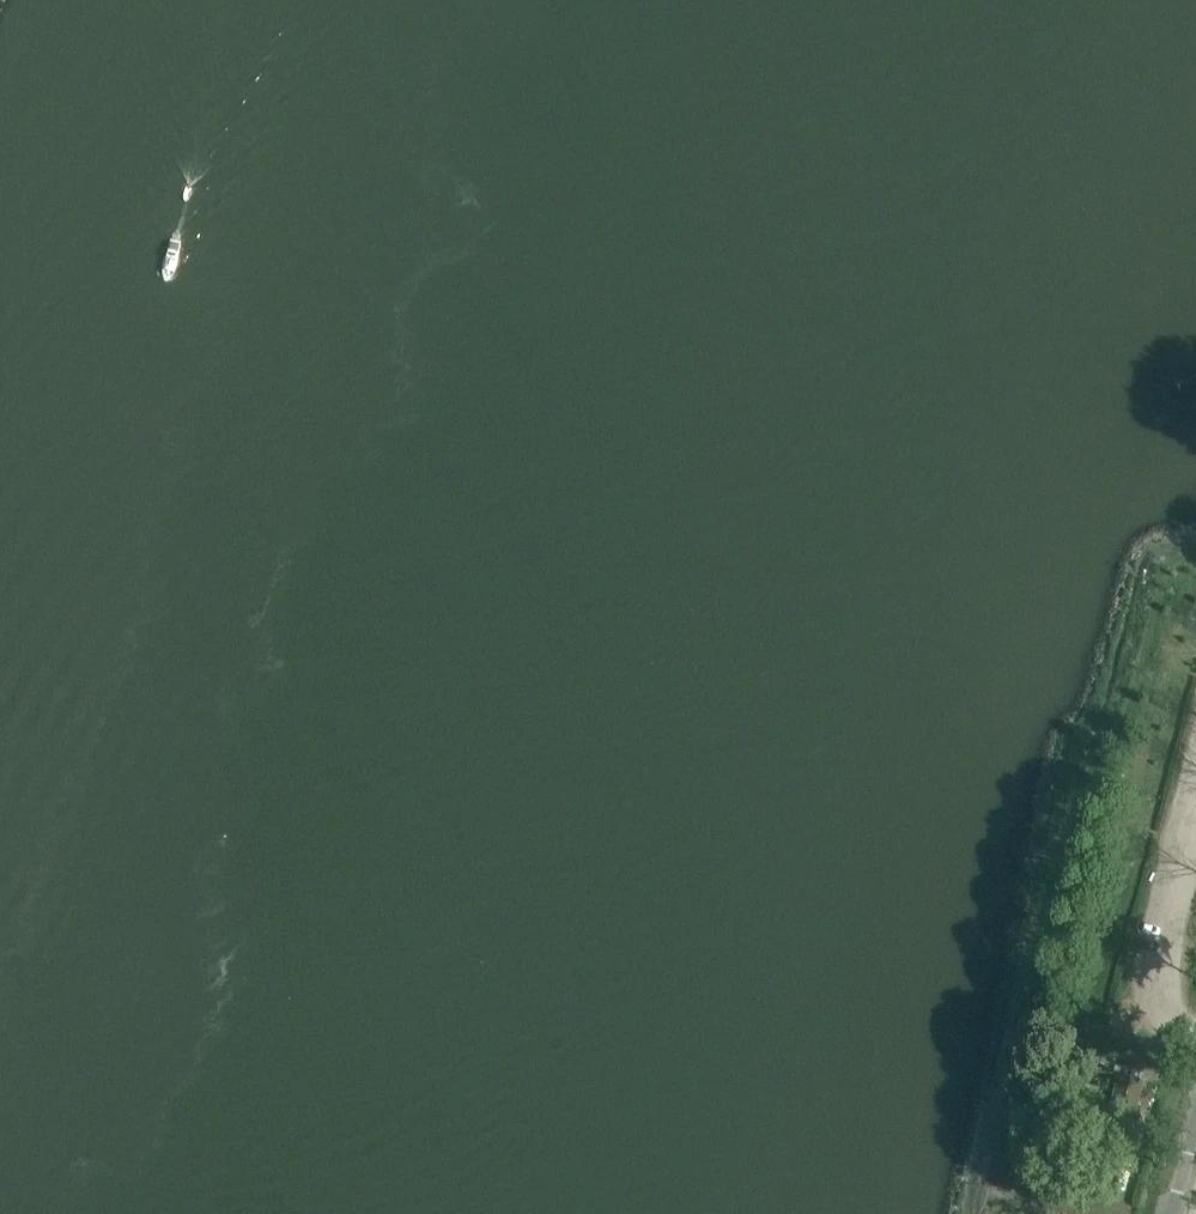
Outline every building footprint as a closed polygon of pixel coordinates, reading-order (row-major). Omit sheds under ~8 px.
[(1102,1142),(1110,1144),(1126,1147),(1141,1083),(1118,1077),(1102,1142)]
